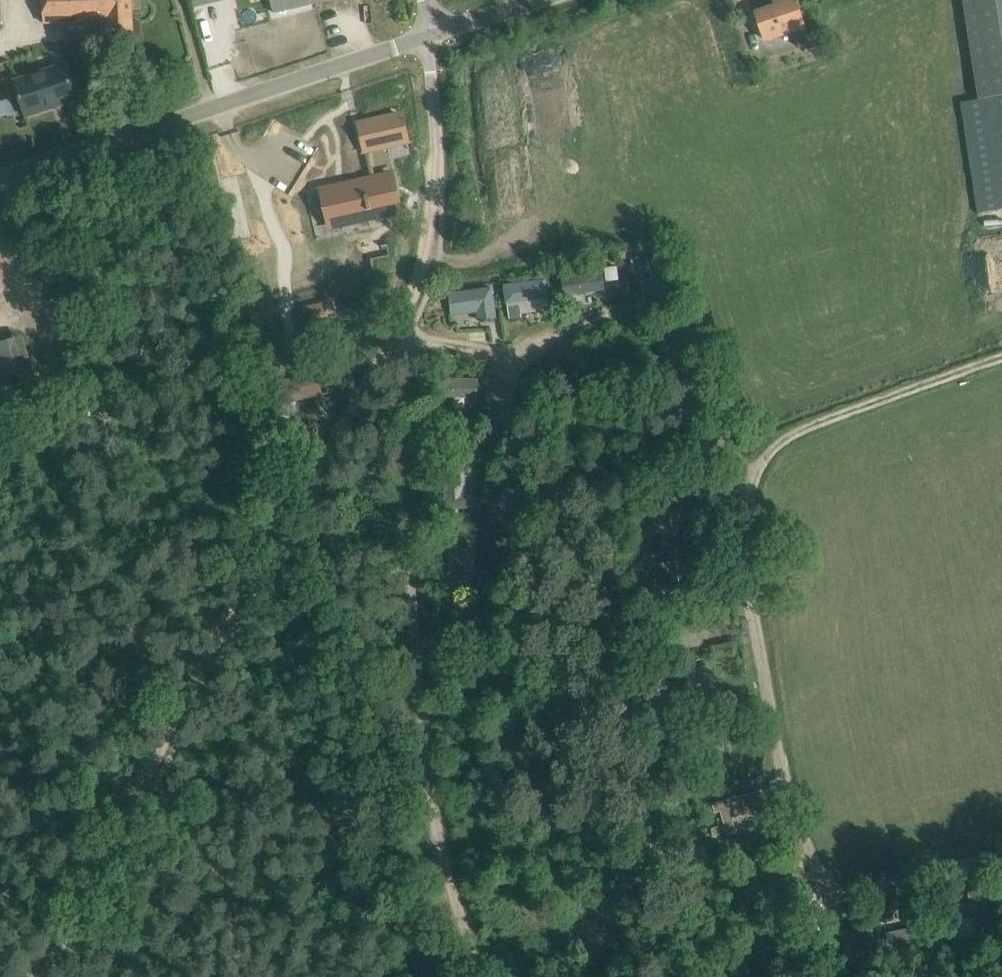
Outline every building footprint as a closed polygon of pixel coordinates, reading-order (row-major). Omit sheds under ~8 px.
[(44,23),(108,21),(108,37),(133,36),(132,0),(43,0),(44,23)] [(275,12),(295,8),(328,0),(272,0),(275,12)] [(756,13),(765,40),(793,30),(799,47),(810,44),(804,26),(795,0),(780,0),(777,1),(779,5),(756,13)] [(963,1),(979,99),(961,102),(978,212),(1001,208),(1001,0),(967,0),(963,1)] [(88,41),(88,33),(68,34),(68,42),(88,41)] [(65,65),(15,81),(26,116),(76,99),(65,65)] [(403,116),(360,126),(365,149),(407,139),(403,116)] [(393,175),(322,191),(330,225),(401,210),(393,175)] [(662,293),(674,289),(665,255),(648,259),(653,279),(641,282),(645,297),(662,293)] [(616,267),(605,268),(606,280),(618,279),(616,267)] [(454,291),(457,316),(480,313),(481,321),(501,319),(496,286),(454,291)] [(519,304),(508,306),(509,318),(521,317),(519,304)] [(31,378),(20,338),(0,343),(0,386),(31,378)] [(441,419),(441,432),(453,432),(454,420),(441,419)] [(714,454),(710,461),(711,462),(720,468),(725,461),(714,454)] [(505,487),(494,508),(513,519),(515,515),(525,521),(532,507),(522,501),(534,480),(523,475),(515,489),(511,487),(510,489),(505,487)] [(646,498),(646,506),(654,506),(654,498),(646,498)] [(655,534),(681,534),(682,512),(655,512),(655,534)] [(449,579),(463,580),(466,534),(451,533),(449,579)] [(658,600),(698,596),(696,583),(680,585),(677,562),(654,564),(658,600)] [(713,803),(716,813),(721,812),(727,835),(737,833),(733,819),(756,812),(754,803),(762,801),(760,791),(713,803)] [(916,901),(922,940),(940,938),(935,898),(916,901)] [(858,948),(853,950),(856,960),(878,954),(875,944),(870,927),(853,931),(858,948)] [(960,930),(950,933),(952,940),(961,937),(960,930)] [(845,951),(838,953),(841,962),(847,960),(845,951)]
